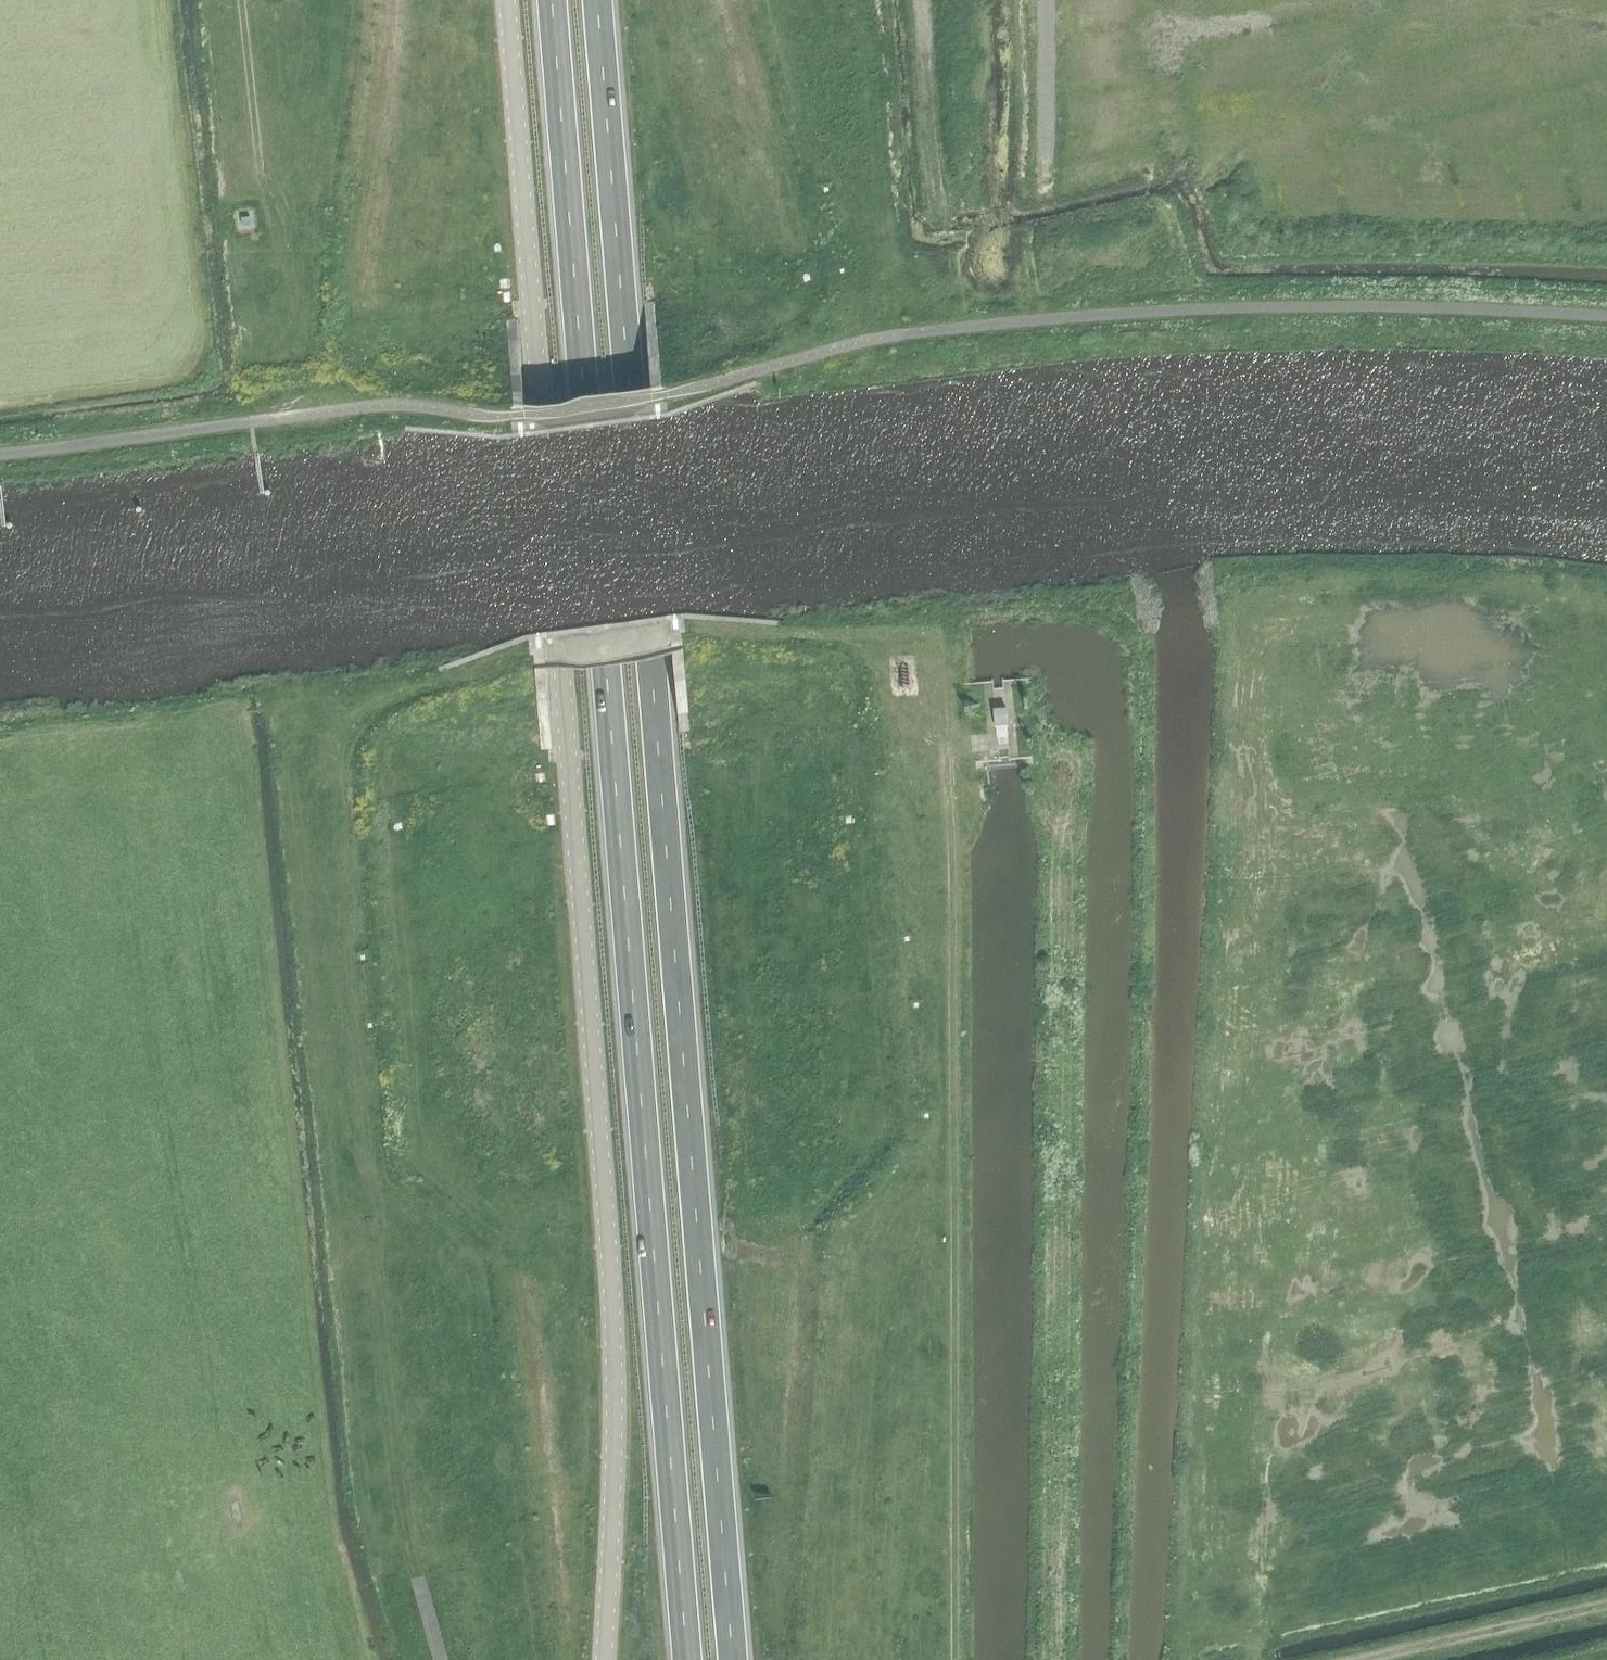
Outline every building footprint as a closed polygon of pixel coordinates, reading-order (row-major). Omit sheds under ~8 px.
[(250,216),(241,216),(242,224),(251,223),(250,216)] [(1006,706),(994,707),(996,726),(1007,725),(1006,706)]
